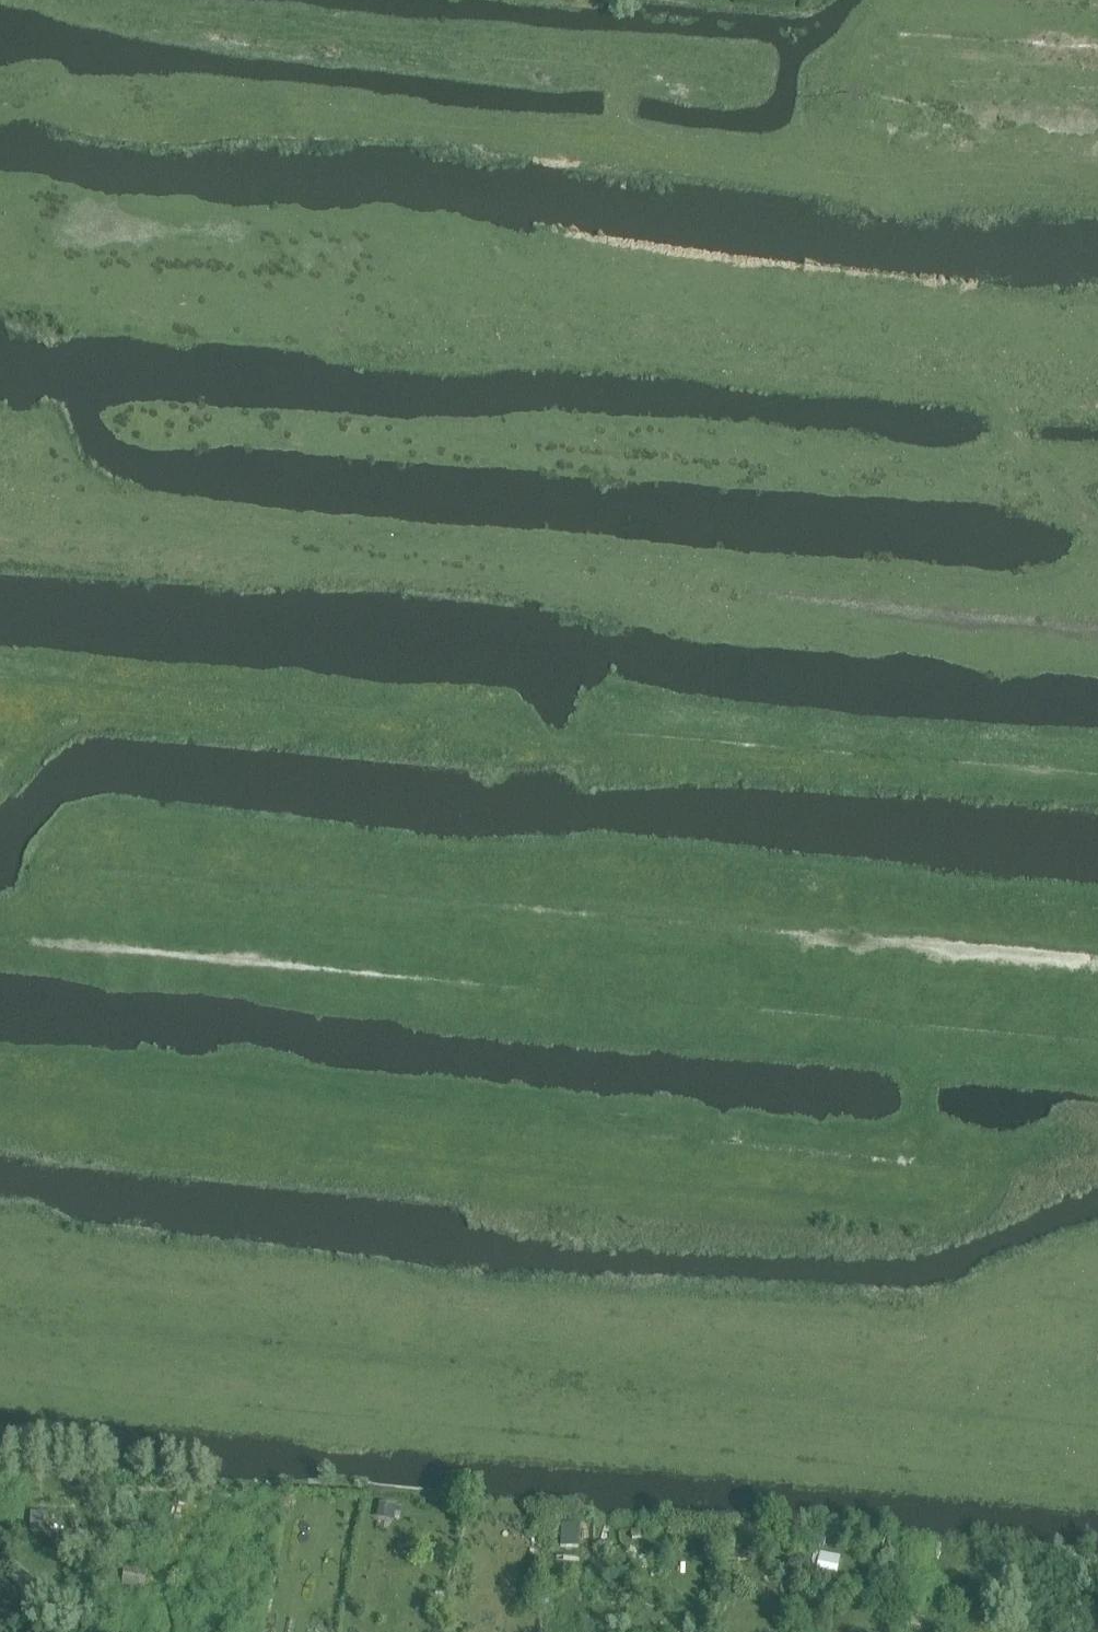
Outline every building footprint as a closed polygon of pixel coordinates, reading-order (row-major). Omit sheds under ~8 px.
[(395,1503),(377,1500),(375,1514),(393,1517),(395,1503)] [(817,1552),(814,1567),(836,1571),(839,1555),(817,1552)]
